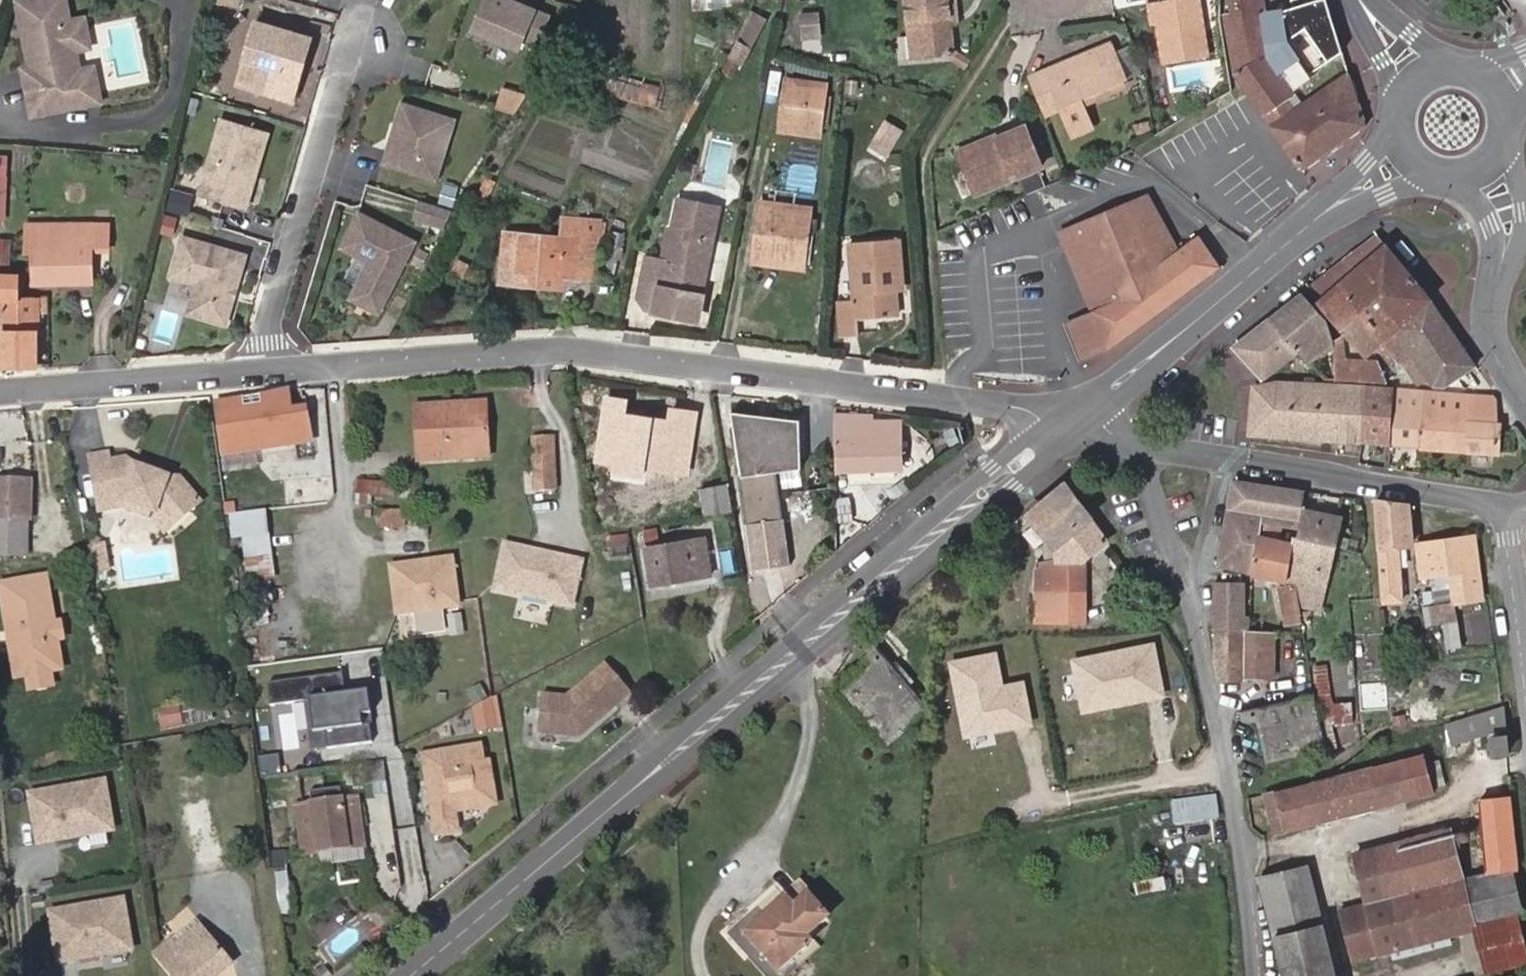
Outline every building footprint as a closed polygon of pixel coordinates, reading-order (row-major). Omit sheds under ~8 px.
[(956,26),(950,27),(948,12),(955,11),(953,0),(904,0),(912,63),(953,58),(958,50),(956,26)] [(1199,0),(1149,0),(1149,3),(1154,3),(1157,23),(1163,62),(1207,54),(1199,0)] [(1300,105),(1291,91),(1289,87),(1271,60),(1261,9),(1260,0),(1228,0),(1231,14),(1224,16),(1236,72),(1272,124),(1300,105)] [(1261,9),(1271,60),(1289,87),(1309,73),(1341,51),(1324,0),(1290,0),(1261,9)] [(58,2),(7,14),(24,87),(17,89),(26,128),(84,113),(71,58),(86,54),(78,23),(63,26),(58,2)] [(546,21),(486,3),(474,41),(520,55),(524,42),(538,47),(546,21)] [(802,36),(819,35),(816,13),(800,15),(802,36)] [(312,39),(274,28),(256,89),(294,100),(312,39)] [(1044,72),(1059,106),(1079,97),(1126,78),(1126,77),(1114,51),(1111,42),(1044,72)] [(1114,51),(1126,77),(1131,75),(1120,49),(1114,51)] [(971,58),(958,50),(953,58),(966,66),(971,58)] [(86,54),(71,58),(84,113),(98,109),(86,54)] [(1059,106),(1044,72),(1031,78),(1046,112),(1059,106)] [(1303,174),(1368,126),(1348,73),(1300,105),(1272,124),(1271,125),(1280,140),(1303,174)] [(1309,73),(1289,87),(1291,91),(1312,77),(1309,73)] [(787,81),(780,130),(817,134),(823,85),(787,81)] [(467,99),(496,108),(500,94),(471,85),(467,99)] [(1092,125),(1079,97),(1059,106),(1071,134),(1092,125)] [(403,102),(384,166),(419,176),(423,161),(444,167),(459,118),(403,102)] [(268,134),(224,120),(201,195),(246,209),(268,134)] [(961,149),(978,193),(1042,168),(1027,130),(1005,139),(996,137),(961,149)] [(423,161),(419,176),(440,182),(444,167),(423,161)] [(0,162),(0,197),(17,197),(18,163),(0,162)] [(1067,179),(1087,170),(1084,162),(1064,170),(1067,179)] [(1053,185),(1067,179),(1064,170),(1063,168),(1047,175),(1053,185)] [(174,188),(168,212),(186,218),(192,192),(174,188)] [(446,192),(439,207),(452,213),(459,197),(446,192)] [(1148,196),(1063,233),(1091,304),(1066,314),(1081,352),(1107,341),(1108,346),(1219,266),(1198,235),(1177,247),(1148,196)] [(720,211),(677,201),(664,258),(652,309),(693,319),(720,211)] [(757,205),(751,252),(800,259),(807,211),(757,205)] [(424,206),(418,223),(445,231),(453,214),(424,206)] [(360,310),(378,319),(413,248),(399,241),(397,246),(387,241),(389,236),(359,222),(343,255),(369,268),(355,297),(360,310)] [(523,277),(579,280),(582,240),(596,241),(597,231),(590,230),(590,224),(567,223),(565,236),(503,233),(499,285),(523,287),(523,277)] [(0,273),(0,280),(16,280),(36,280),(48,280),(91,279),(91,237),(47,236),(47,226),(29,226),(29,248),(34,248),(33,273),(0,273)] [(1308,287),(1317,298),(1383,246),(1374,235),(1308,287)] [(397,246),(399,241),(389,236),(387,241),(397,246)] [(247,258),(185,238),(177,263),(202,273),(190,314),(227,325),(247,258)] [(594,282),(596,241),(582,240),(579,280),(594,282)] [(859,298),(841,300),(843,333),(862,332),(861,318),(897,314),(894,279),(900,279),(897,242),(853,244),(859,298)] [(1383,246),(1317,298),(1331,315),(1324,321),(1333,341),(1334,342),(1334,345),(1334,380),(1361,382),(1364,382),(1387,383),(1371,352),(1381,344),(1396,366),(1400,363),(1416,386),(1424,386),(1425,386),(1447,387),(1474,368),(1435,310),(1383,246)] [(642,306),(652,309),(664,258),(645,253),(636,292),(642,306)] [(2,301),(16,301),(16,286),(16,280),(0,280),(0,301),(2,301)] [(37,301),(36,280),(16,280),(16,286),(16,301),(37,301)] [(1333,341),(1324,321),(1301,292),(1269,318),(1296,351),(1309,365),(1334,345),(1334,342),(1333,341)] [(2,332),(37,331),(37,301),(16,301),(2,301),(2,332)] [(1261,380),(1296,351),(1269,318),(1232,345),(1253,367),(1261,380)] [(37,331),(2,332),(2,368),(37,368),(37,331)] [(1358,441),(1361,389),(1274,384),(1252,387),(1248,435),(1358,441)] [(1389,443),(1391,392),(1361,389),(1358,441),(1389,443)] [(1422,445),(1423,393),(1391,392),(1389,443),(1422,445)] [(285,393),(217,403),(225,455),(314,442),(309,407),(286,409),(285,393)] [(1423,393),(1422,445),(1495,449),(1497,427),(1494,426),(1490,398),(1465,396),(1423,393)] [(487,404),(463,406),(464,421),(457,422),(456,406),(416,407),(417,447),(443,446),(444,461),(488,458),(487,404)] [(463,406),(456,406),(457,422),(464,421),(463,406)] [(669,409),(619,417),(631,492),(682,483),(669,409)] [(801,471),(798,420),(732,416),(747,526),(746,526),(752,569),(789,563),(783,521),(782,521),(777,474),(801,471)] [(833,416),(834,470),(901,469),(900,424),(870,424),(870,417),(833,416)] [(553,438),(533,439),(533,490),(554,490),(553,438)] [(443,446),(417,447),(417,462),(444,461),(443,446)] [(115,452),(92,456),(99,506),(128,502),(162,515),(173,527),(203,502),(183,479),(172,479),(170,483),(153,477),(154,473),(138,466),(133,457),(116,459),(115,452)] [(359,481),(361,505),(371,505),(371,498),(419,500),(419,484),(359,481)] [(1231,481),(1226,511),(1260,518),(1260,521),(1269,523),(1299,529),(1297,538),(1297,541),(1333,548),(1339,519),(1301,510),(1303,493),(1231,481)] [(27,523),(26,486),(0,486),(0,521),(27,523)] [(706,518),(732,514),(728,486),(702,491),(706,518)] [(1105,542),(1062,487),(1027,516),(1052,547),(1052,564),(1038,564),(1038,569),(1035,569),(1036,654),(1065,652),(1065,644),(1082,642),(1084,560),(1105,542)] [(702,503),(700,492),(691,494),(692,504),(702,503)] [(1380,600),(1380,602),(1399,601),(1394,549),(1413,546),(1409,510),(1374,505),(1380,600)] [(1256,539),(1260,521),(1260,518),(1226,511),(1218,565),(1251,573),(1256,539)] [(419,512),(381,512),(380,527),(407,528),(407,520),(418,519),(419,512)] [(246,533),(269,531),(267,513),(235,517),(237,535),(246,533)] [(27,523),(0,521),(0,555),(26,556),(27,523)] [(269,531),(246,533),(250,579),(275,576),(269,531)] [(1455,621),(1486,616),(1474,538),(1413,546),(1418,580),(1446,575),(1452,603),(1455,621)] [(1287,570),(1290,546),(1256,539),(1251,573),(1285,580),(1287,570)] [(702,540),(647,549),(653,584),(709,575),(702,540)] [(1300,583),(1322,587),(1324,587),(1333,548),(1297,541),(1290,540),(1290,546),(1287,570),(1285,580),(1291,581),(1300,583)] [(732,546),(716,550),(721,571),(737,567),(732,546)] [(580,567),(504,548),(494,591),(570,610),(580,567)] [(105,555),(98,556),(103,582),(110,580),(105,555)] [(98,556),(90,557),(95,583),(103,582),(98,556)] [(424,565),(390,569),(396,616),(456,609),(450,562),(435,564),(436,569),(425,570),(424,565)] [(1292,587),(1296,605),(1317,608),(1322,587),(1300,583),(1291,581),(1292,587)] [(47,582),(3,587),(13,679),(27,678),(49,675),(58,674),(55,645),(53,629),(47,582)] [(1240,585),(1214,586),(1215,631),(1242,631),(1240,585)] [(1296,605),(1292,587),(1277,588),(1282,616),(1297,615),(1296,605)] [(1455,621),(1452,603),(1427,607),(1430,626),(1437,625),(1454,621),(1455,621)] [(1301,633),(1303,644),(1315,643),(1309,615),(1298,617),(1301,633)] [(1454,621),(1437,625),(1442,648),(1458,646),(1454,621)] [(60,628),(53,629),(55,645),(62,644),(60,628)] [(1270,678),(1270,633),(1250,631),(1242,631),(1215,631),(1215,654),(1219,681),(1237,682),(1239,678),(1270,678)] [(1077,656),(1088,712),(1174,694),(1162,638),(1077,656)] [(841,690),(864,718),(888,746),(929,710),(874,642),(870,645),(865,649),(872,663),(841,690)] [(1008,650),(958,656),(966,734),(1040,727),(1035,678),(1011,680),(1008,650)] [(562,699),(538,697),(535,735),(575,738),(626,693),(601,665),(562,699)] [(1310,668),(1321,716),(1333,714),(1334,723),(1352,721),(1349,702),(1332,705),(1324,665),(1310,668)] [(49,675),(27,678),(28,693),(51,690),(49,675)] [(342,679),(267,689),(270,712),(309,707),(314,739),(325,737),(327,754),(372,748),(369,730),(363,731),(361,721),(371,720),(368,697),(344,700),(342,679)] [(1268,762),(1326,748),(1318,715),(1314,692),(1240,708),(1243,723),(1255,723),(1268,762)] [(180,705),(157,709),(160,731),(181,726),(198,724),(198,708),(180,710),(180,705)] [(1488,736),(1506,731),(1503,708),(1445,726),(1451,748),(1488,736)] [(493,714),(473,718),(476,735),(496,731),(493,714)] [(1403,716),(1391,719),(1392,727),(1405,724),(1403,716)] [(1490,755),(1508,755),(1506,737),(1489,738),(1490,755)] [(1404,745),(1393,747),(1396,758),(1407,755),(1404,745)] [(478,746),(422,757),(427,782),(432,782),(434,790),(429,790),(438,835),(457,832),(453,811),(478,807),(475,794),(481,784),(487,783),(490,779),(488,766),(484,763),(483,759),(480,760),(478,746)] [(1422,759),(1265,798),(1273,833),(1431,792),(1422,759)] [(384,766),(360,770),(363,789),(387,786),(384,766)] [(204,777),(176,784),(191,839),(218,831),(204,777)] [(495,804),(490,779),(487,783),(481,784),(475,794),(478,807),(495,804)] [(101,786),(27,798),(35,846),(109,834),(101,786)] [(1213,795),(1172,803),(1176,825),(1216,816),(1213,795)] [(358,799),(298,805),(304,855),(364,848),(358,799)] [(1510,871),(1517,871),(1511,801),(1479,804),(1486,886),(1513,880),(1510,871)] [(1339,926),(1466,893),(1449,830),(1353,855),(1365,904),(1336,912),(1339,926)] [(1278,940),(1321,930),(1306,871),(1260,883),(1274,941),(1278,940)] [(285,875),(274,876),(280,917),(291,915),(285,875)] [(1522,915),(1513,880),(1486,886),(1466,893),(1476,928),(1522,915)] [(800,889),(786,901),(794,909),(807,897),(800,889)] [(1466,893),(1339,926),(1349,960),(1476,928),(1466,893)] [(794,909),(786,901),(748,934),(780,970),(809,942),(805,938),(817,926),(826,918),(807,897),(794,909)] [(119,904),(47,916),(55,966),(127,954),(119,904)] [(194,922),(171,942),(176,947),(199,928),(194,922)] [(1475,933),(1486,971),(1525,960),(1525,951),(1518,922),(1475,933)] [(171,942),(156,956),(172,975),(215,975),(230,964),(199,928),(176,947),(171,942)] [(1274,941),(1283,975),(1333,975),(1321,930),(1278,940),(1274,941)]
